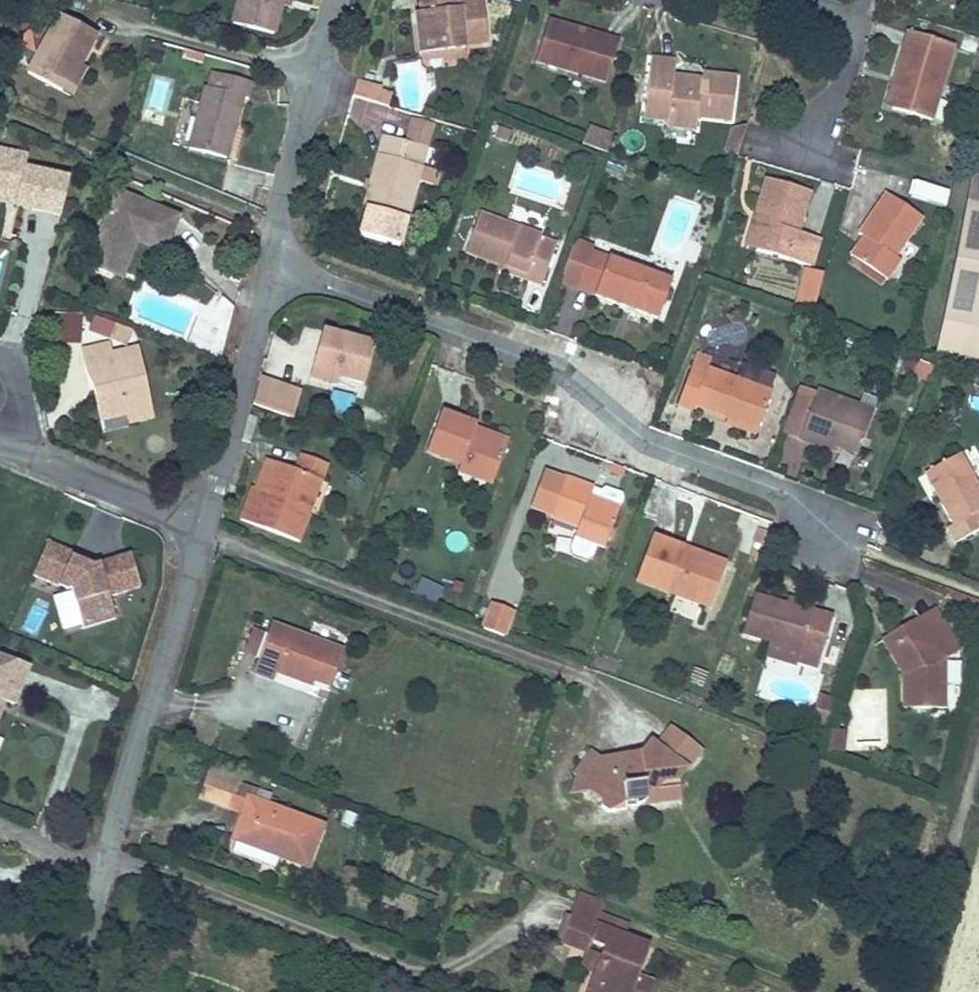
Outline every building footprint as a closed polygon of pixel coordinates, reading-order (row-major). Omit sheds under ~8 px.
[(283,0),(239,0),(234,23),(274,34),(282,5),(283,0)] [(420,53),(465,49),(467,49),(467,44),(488,42),(483,0),(448,4),(448,0),(420,0),(422,11),(416,12),(420,53)] [(79,66),(96,35),(59,15),(27,74),(69,97),(85,69),(79,66)] [(606,82),(619,40),(549,19),(536,61),(606,82)] [(900,80),(893,108),(892,109),(931,121),(954,46),(908,32),(895,79),(900,80)] [(420,53),(421,60),(465,56),(465,49),(420,53)] [(204,55),(184,50),(182,58),(202,63),(204,55)] [(651,59),(644,118),(667,121),(667,125),(696,129),(698,117),(731,121),(736,78),(703,74),(702,81),(674,78),(676,62),(651,59)] [(200,102),(188,148),(206,153),(227,159),(243,99),(248,99),(252,84),(213,73),(209,87),(204,87),(200,102)] [(893,108),(900,80),(895,79),(887,106),(893,108)] [(356,81),(352,96),(376,103),(380,90),(381,88),(356,81)] [(380,90),(376,103),(388,107),(391,94),(380,90)] [(422,166),(434,125),(412,118),(405,142),(383,136),(367,190),(371,191),(367,206),(407,218),(418,179),(414,178),(417,167),(421,168),(422,166)] [(606,154),(611,136),(589,127),(583,145),(606,154)] [(726,152),(738,155),(743,136),(731,133),(726,152)] [(16,198),(14,205),(59,216),(68,178),(24,168),(27,156),(0,150),(0,194),(16,198)] [(227,159),(206,153),(206,157),(225,163),(227,159)] [(418,179),(418,181),(435,186),(439,172),(422,166),(421,168),(417,167),(414,178),(418,179)] [(935,353),(978,362),(978,176),(971,174),(935,353)] [(766,215),(755,250),(811,266),(818,238),(797,232),(809,191),(766,178),(756,212),(766,215)] [(946,210),(950,194),(911,183),(907,199),(946,210)] [(85,263),(108,273),(116,255),(122,258),(133,230),(167,245),(179,218),(117,191),(85,263)] [(863,237),(851,256),(887,280),(900,260),(896,257),(922,217),(886,193),(859,234),(863,237)] [(0,194),(0,201),(14,205),(16,198),(0,194)] [(755,250),(766,215),(756,212),(746,247),(755,250)] [(465,252),(495,263),(526,274),(524,279),(541,285),(557,243),(541,238),(541,236),(480,214),(465,252)] [(314,239),(317,224),(308,222),(304,236),(314,239)] [(108,273),(120,279),(137,240),(164,251),(167,245),(133,230),(122,258),(116,255),(108,273)] [(578,289),(626,307),(628,301),(637,305),(635,310),(658,319),(672,281),(608,257),(592,252),(578,289)] [(495,263),(493,268),(524,279),(526,274),(495,263)] [(795,305),(814,311),(824,273),(806,268),(795,305)] [(635,310),(637,305),(628,301),(626,307),(635,310)] [(814,311),(795,305),(792,317),(810,322),(814,311)] [(81,345),(83,314),(52,313),(51,344),(81,345)] [(323,330),(309,377),(337,385),(338,379),(363,385),(374,344),(323,330)] [(843,346),(855,351),(859,341),(847,337),(843,346)] [(134,339),(112,344),(114,354),(137,349),(134,339)] [(94,388),(101,419),(127,413),(129,422),(154,416),(139,348),(137,349),(114,354),(112,344),(82,351),(87,372),(94,371),(97,387),(94,388)] [(728,418),(758,429),(772,392),(708,368),(711,359),(697,353),(678,405),(692,410),(695,405),(728,418)] [(914,376),(926,381),(931,367),(920,362),(919,363),(904,357),(899,369),(914,375),(914,376)] [(87,372),(94,388),(97,387),(94,371),(87,372)] [(260,378),(253,405),(293,419),(301,392),(260,378)] [(817,390),(799,440),(831,451),(833,446),(857,455),(873,411),(858,405),(817,390)] [(863,394),(858,405),(873,411),(878,399),(863,394)] [(492,484),(506,445),(472,433),(474,427),(476,424),(440,411),(426,451),(460,464),(457,471),(492,484)] [(256,418),(248,417),(242,440),(249,442),(256,418)] [(758,429),(728,418),(727,423),(756,434),(758,429)] [(472,433),(506,445),(508,440),(474,427),(472,433)] [(268,492),(256,487),(253,486),(241,520),(298,541),(310,510),(303,507),(314,478),(321,480),(327,463),(302,453),(296,469),(279,463),(268,492)] [(978,530),(978,486),(961,453),(936,466),(923,473),(952,526),(946,528),(954,544),(978,530)] [(267,459),(256,487),(268,492),(279,463),(267,459)] [(549,471),(540,495),(555,501),(563,476),(549,471)] [(563,476),(555,501),(549,516),(578,527),(570,549),(573,556),(585,560),(593,557),(597,545),(604,547),(622,498),(621,493),(605,487),(601,490),(563,476)] [(303,507),(310,510),(321,480),(314,478),(303,507)] [(636,580),(709,607),(722,573),(680,557),(684,548),(652,536),(636,580)] [(75,549),(51,539),(37,572),(68,586),(73,585),(81,626),(113,620),(108,595),(140,589),(133,554),(93,563),(73,554),(75,549)] [(684,548),(680,557),(722,573),(725,563),(684,548)] [(420,582),(418,594),(440,597),(442,586),(420,582)] [(742,633),(771,642),(800,650),(797,661),(818,667),(832,617),(813,611),(786,603),(754,594),(742,633)] [(787,597),(786,603),(813,611),(815,605),(787,597)] [(513,611),(493,603),(483,628),(504,636),(513,611)] [(926,628),(941,619),(936,609),(883,640),(903,674),(909,674),(909,667),(895,643),(924,626),(926,628)] [(904,709),(944,708),(945,660),(960,650),(941,619),(926,628),(924,626),(895,643),(909,667),(909,674),(903,674),(904,709)] [(277,673),(306,684),(307,679),(313,682),(329,687),(343,651),(272,623),(253,673),(274,681),(277,673)] [(800,650),(771,642),(767,656),(796,665),(797,661),(800,650)] [(5,701),(14,704),(28,668),(0,658),(0,699),(5,701)] [(671,727),(656,746),(685,769),(701,749),(671,727)] [(831,729),(829,743),(844,745),(846,731),(831,729)] [(626,810),(625,808),(680,801),(678,779),(685,769),(656,746),(650,742),(641,754),(627,756),(628,765),(609,768),(598,760),(583,762),(573,774),(576,777),(571,792),(586,791),(588,787),(600,795),(601,806),(603,809),(605,811),(607,812),(611,812),(626,810)] [(828,754),(843,756),(844,745),(829,743),(828,754)] [(628,765),(627,756),(598,760),(609,768),(628,765)] [(209,773),(238,784),(241,774),(212,763),(209,773)] [(322,826),(265,804),(250,799),(254,790),(238,784),(209,773),(199,797),(243,813),(234,838),(237,840),(232,852),(274,868),(279,856),(307,867),(322,826)] [(250,799),(265,804),(269,796),(254,790),(250,799)] [(602,947),(590,942),(596,926),(605,903),(579,894),(570,917),(566,915),(558,936),(561,937),(559,941),(587,952),(581,968),(593,973),(597,961),(604,964),(606,959),(599,956),(602,947)] [(638,975),(649,946),(596,926),(590,942),(602,947),(599,956),(606,959),(604,964),(597,961),(593,973),(585,991),(632,991),(638,975)] [(653,980),(638,975),(632,991),(649,991),(653,980)]
